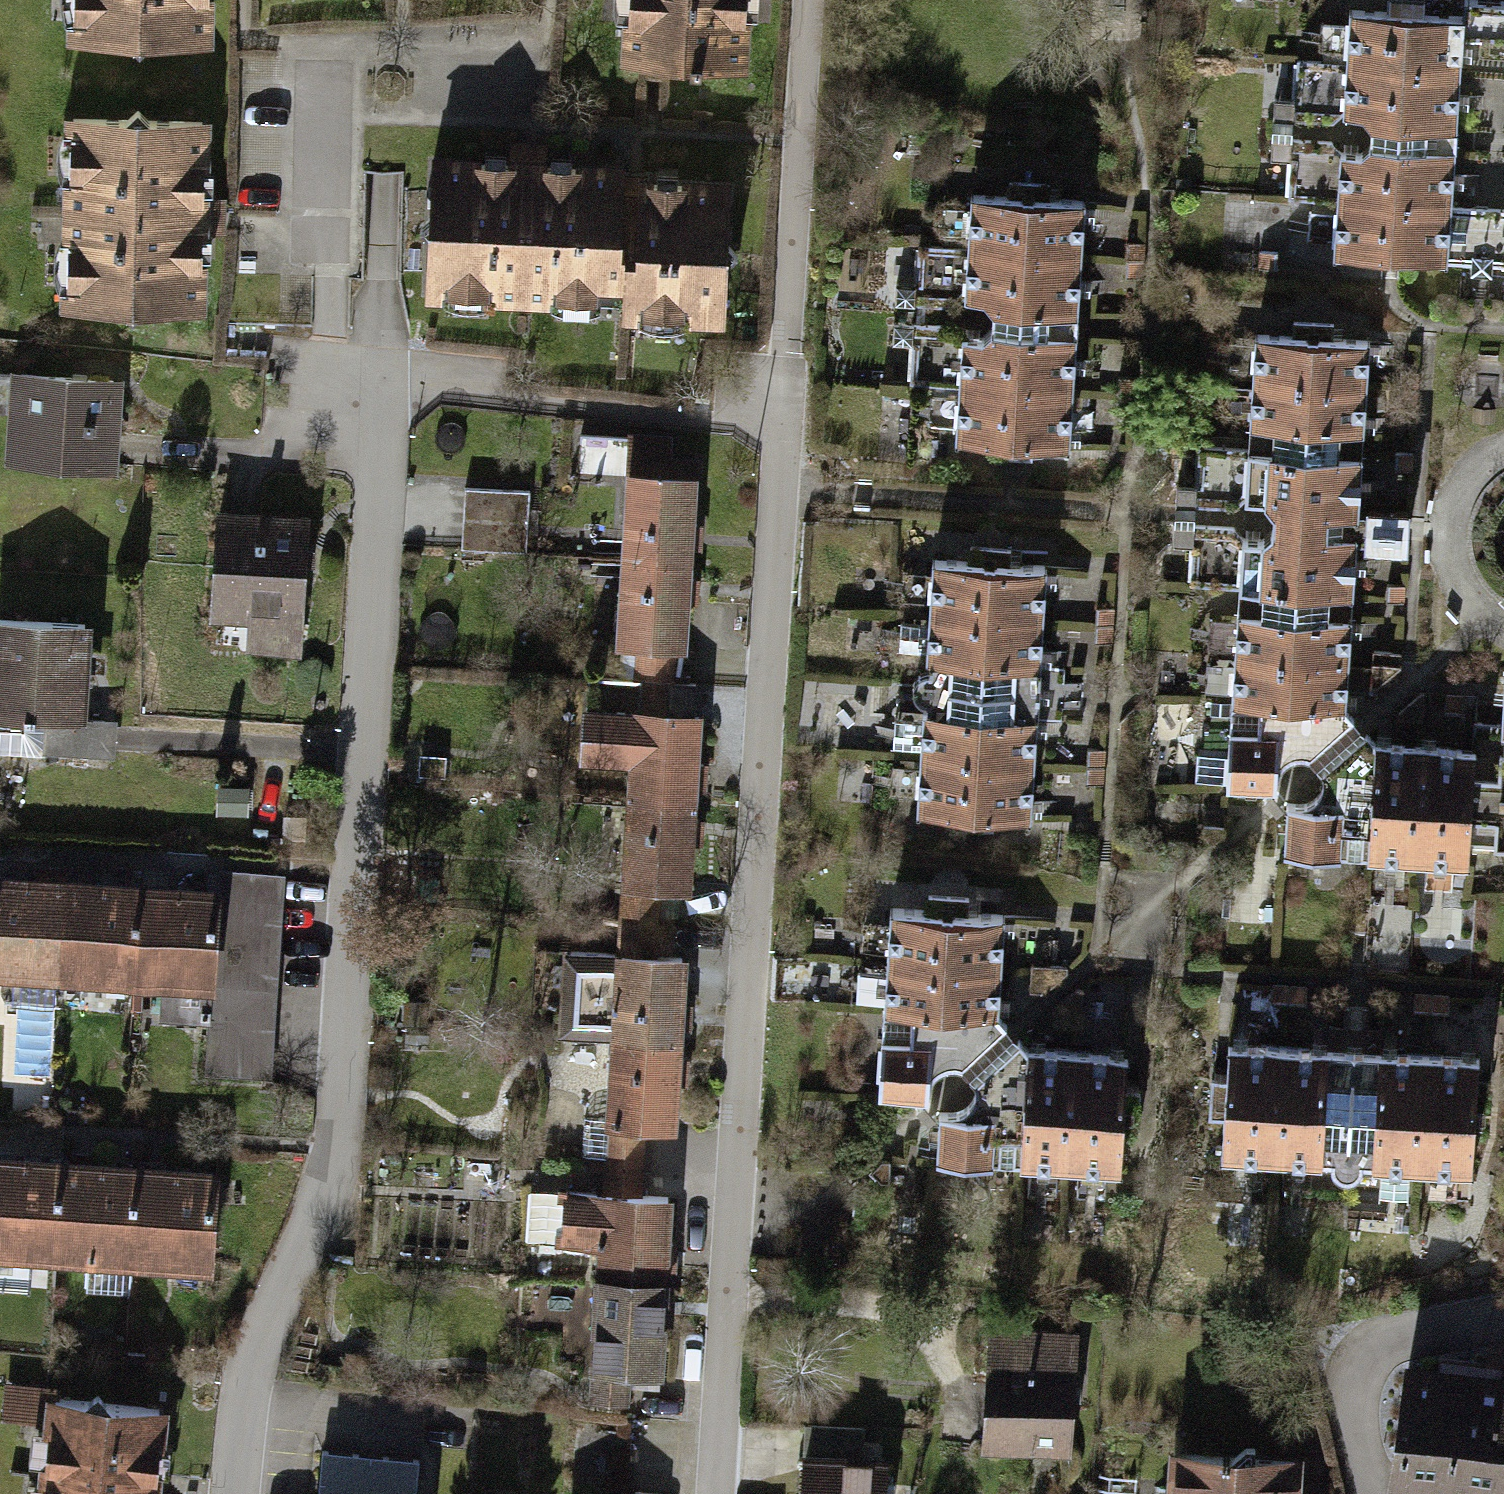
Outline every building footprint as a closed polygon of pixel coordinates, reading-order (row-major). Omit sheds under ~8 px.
[(89,22),(76,22),(75,39),(127,40),(139,52),(152,40),(205,41),(206,0),(90,0),(89,22)] [(640,18),(632,17),(629,61),(691,64),(690,69),(701,69),(701,65),(740,67),(744,0),(641,0),(640,18)] [(1406,0),(1389,0),(1389,11),(1348,9),(1346,63),(1378,65),(1403,66),(1406,0)] [(1460,69),(1462,34),(1463,16),(1424,14),(1425,0),(1406,0),(1403,66),(1460,69)] [(1487,0),(1464,0),(1463,16),(1462,34),(1503,36),(1503,1),(1487,0)] [(1378,65),(1346,63),(1296,60),(1294,118),(1333,121),(1342,112),(1363,113),(1372,124),(1375,124),(1378,65)] [(1403,66),(1378,65),(1375,124),(1457,129),(1460,69),(1403,66)] [(126,120),(73,119),(73,135),(86,135),(85,180),(71,179),(70,243),(83,243),(82,287),(68,287),(68,305),(121,306),(132,318),(145,306),(198,307),(202,121),(150,120),(137,107),(126,120)] [(1288,197),(1337,201),(1369,202),(1373,143),(1371,142),(1361,153),(1341,153),(1330,141),(1292,139),(1288,197)] [(1455,148),(1373,143),(1369,202),(1452,206),(1455,148)] [(620,170),(435,163),(433,215),(419,227),(432,239),(430,292),(446,292),(447,279),(490,280),(490,294),(554,297),(555,283),(603,285),(603,276),(616,277),(619,184),(620,170)] [(1025,250),(1029,182),(1009,182),(1008,196),(971,194),(968,247),(1000,249),(1025,250)] [(1049,183),(1029,182),(1025,250),(1082,254),(1085,202),(1049,199),(1049,183)] [(727,187),(619,184),(616,277),(623,277),(622,300),(625,300),(625,312),(642,312),(642,299),(686,301),(685,315),(723,316),(725,264),(737,252),(726,241),(727,187)] [(1448,262),(1452,206),(1369,202),(1337,201),(1334,255),(1448,262)] [(1452,206),(1448,262),(1472,262),(1472,275),(1491,275),(1491,265),(1503,265),(1503,209),(1452,206)] [(1255,238),(1237,237),(1236,255),(1254,256),(1255,238)] [(996,309),(1000,249),(968,247),(919,244),(915,304),(955,305),(965,297),(984,298),(993,309),(996,309)] [(1025,250),(1000,249),(996,309),(1079,314),(1082,254),(1025,250)] [(991,388),(995,328),(991,328),(982,338),(964,337),(950,325),(913,323),(911,382),(960,385),(991,388)] [(1253,378),(1310,382),(1312,323),(1293,323),(1292,336),(1255,334),(1253,378)] [(1333,323),(1312,323),(1310,382),(1367,385),(1369,341),(1334,339),(1333,323)] [(1077,333),(995,328),(991,388),(1017,389),(1073,393),(1077,333)] [(112,380),(20,374),(15,463),(107,468),(112,380)] [(1267,425),(1306,427),(1310,382),(1253,378),(1250,424),(1267,425)] [(1367,385),(1310,382),(1306,427),(1345,430),(1365,430),(1367,385)] [(990,456),(1012,458),(1017,389),(991,388),(960,385),(955,439),(992,441),(990,456)] [(1017,389),(1012,458),(1033,460),(1034,443),(1070,445),(1073,393),(1017,389)] [(1262,498),(1274,510),(1302,511),(1306,427),(1267,425),(1266,449),(1262,498)] [(1345,430),(1306,427),(1302,511),(1359,515),(1362,455),(1345,455),(1345,430)] [(634,437),(627,559),(686,562),(688,545),(695,546),(696,523),(689,523),(692,463),(666,462),(667,439),(634,437)] [(1244,498),(1262,498),(1266,449),(1199,445),(1195,505),(1235,507),(1244,498)] [(1413,453),(1395,452),(1394,469),(1411,470),(1413,453)] [(530,492),(464,488),(461,548),(527,552),(530,492)] [(1368,547),(1407,549),(1408,517),(1370,515),(1368,547)] [(307,523),(218,518),(213,610),(300,616),(307,523)] [(1257,587),(1260,538),(1241,537),(1232,527),(1195,525),(1191,584),(1257,587)] [(1272,530),(1260,538),(1257,587),(1296,590),(1300,531),(1272,530)] [(1357,534),(1300,531),(1296,590),(1335,592),(1353,592),(1357,534)] [(986,614),(991,547),(971,546),(970,561),(933,559),(929,610),(986,614)] [(1011,549),(991,547),(986,614),(1043,617),(1046,567),(1010,564),(1011,549)] [(641,644),(639,679),(670,681),(672,647),(682,647),(684,600),(692,601),(693,579),(686,578),(686,562),(627,559),(623,643),(641,644)] [(1405,585),(1386,584),(1385,601),(1404,602),(1405,585)] [(1256,612),(1237,611),(1235,657),(1292,660),(1296,590),(1257,587),(1256,612)] [(1335,592),(1296,590),(1292,660),(1349,663),(1352,617),(1334,617),(1335,592)] [(1114,607),(1096,608),(1095,642),(1112,644),(1114,607)] [(929,622),(901,620),(899,647),(927,648),(927,658),(930,659),(983,661),(986,614),(929,610),(929,622)] [(1043,617),(986,614),(983,661),(1040,665),(1043,617)] [(0,619),(0,751),(46,754),(46,752),(102,755),(104,721),(79,719),(85,623),(0,619)] [(1399,667),(1400,652),(1373,650),(1370,686),(1376,686),(1399,667)] [(1288,705),(1292,660),(1235,657),(1232,702),(1288,705)] [(1036,717),(1040,665),(983,661),(930,659),(930,668),(924,668),(919,671),(913,683),(916,692),(920,697),(927,699),(927,709),(980,714),(1036,717)] [(1346,709),(1349,663),(1292,660),(1288,705),(1346,709)] [(633,759),(631,799),(692,803),(693,789),(701,789),(702,763),(695,763),(698,716),(693,716),(695,682),(670,681),(639,679),(589,676),(584,756),(633,759)] [(1398,712),(1398,718),(1423,719),(1423,693),(1421,693),(1398,712)] [(1463,695),(1445,695),(1445,712),(1462,713),(1463,695)] [(1232,702),(1226,786),(1275,788),(1274,777),(1279,766),(1284,762),(1288,705),(1232,702)] [(1346,709),(1288,705),(1284,762),(1290,757),(1301,755),(1311,756),(1353,718),(1346,709)] [(980,714),(927,709),(922,709),(922,718),(894,717),(893,744),(920,745),(920,759),(977,762),(980,714)] [(1036,717),(980,714),(977,762),(1033,766),(1036,717)] [(1502,723),(1475,722),(1473,749),(1471,807),(1503,809),(1503,724),(1502,723)] [(1322,789),(1315,798),(1371,802),(1375,743),(1367,733),(1323,770),(1323,778),(1322,789)] [(1418,745),(1375,743),(1371,802),(1414,804),(1418,745)] [(1473,749),(1418,745),(1414,804),(1471,807),(1473,749)] [(1105,749),(1087,748),(1086,783),(1103,784),(1105,749)] [(977,762),(920,759),(917,808),(953,810),(952,827),(973,828),(977,762)] [(1033,766),(977,762),(973,828),(993,829),(993,814),(1031,815),(1033,766)] [(1287,803),(1285,852),(1368,857),(1371,802),(1315,798),(1306,803),(1287,803)] [(631,799),(624,919),(655,921),(657,886),(686,888),(689,842),(696,843),(698,820),(691,819),(692,803),(631,799)] [(1414,804),(1371,802),(1368,857),(1411,860),(1414,804)] [(1471,807),(1414,804),(1411,860),(1468,863),(1468,843),(1471,807)] [(1471,807),(1468,843),(1503,846),(1503,809),(1471,807)] [(219,869),(217,893),(217,897),(275,901),(277,874),(219,869)] [(0,879),(0,997),(2,1002),(57,1002),(59,974),(65,883),(0,879)] [(139,888),(65,883),(59,974),(134,978),(139,888)] [(217,893),(139,888),(134,978),(163,980),(161,1014),(209,1017),(217,897),(217,893)] [(890,908),(886,969),(943,972),(948,896),(926,894),(926,909),(890,908)] [(967,896),(948,896),(943,972),(1001,976),(1005,915),(968,913),(967,896)] [(275,901),(217,897),(209,1017),(204,1073),(264,1078),(275,901)] [(624,919),(623,954),(653,956),(655,921),(624,919)] [(566,1036),(617,1039),(677,1042),(677,1027),(685,1027),(686,1004),(679,1004),(682,957),(653,956),(623,954),(571,951),(566,1036)] [(1045,991),(1067,971),(1067,965),(1031,963),(1030,991),(1045,991)] [(943,972),(886,969),(882,1030),(937,1034),(943,972)] [(1001,976),(943,972),(937,1034),(993,1037),(1006,1024),(998,1014),(1001,976)] [(1307,986),(1271,983),(1270,1001),(1306,1004),(1307,986)] [(1054,1023),(1080,1024),(1082,987),(1076,987),(1054,1008),(1054,1023)] [(1414,993),(1413,1011),(1449,1012),(1450,995),(1414,993)] [(937,1034),(882,1030),(878,1092),(927,1094),(927,1082),(936,1066),(937,1034)] [(993,1037),(937,1034),(936,1066),(946,1062),(963,1063),(993,1037)] [(610,1156),(609,1159),(640,1161),(643,1126),(671,1127),(674,1081),(682,1081),(683,1058),(676,1058),(677,1042),(617,1039),(612,1118),(585,1117),(582,1154),(610,1156)] [(975,1092),(969,1104),(1025,1107),(1026,1048),(1018,1042),(977,1076),(975,1092)] [(1279,1045),(1229,1042),(1227,1078),(1211,1077),(1211,1097),(1276,1102),(1279,1045)] [(1329,1048),(1279,1045),(1276,1102),(1325,1105),(1329,1048)] [(1066,1050),(1026,1048),(1025,1107),(1062,1109),(1066,1050)] [(1379,1051),(1329,1048),(1325,1105),(1322,1157),(1331,1157),(1336,1171),(1348,1174),(1359,1169),(1362,1160),(1373,1160),(1376,1108),(1379,1051)] [(1127,1054),(1066,1050),(1062,1109),(1139,1113),(1139,1091),(1126,1091),(1127,1054)] [(1429,1054),(1379,1051),(1376,1108),(1425,1110),(1429,1054)] [(1479,1058),(1429,1054),(1425,1110),(1422,1168),(1473,1170),(1479,1058)] [(1276,1102),(1211,1097),(1210,1118),(1223,1118),(1222,1155),(1272,1159),(1276,1102)] [(1325,1105),(1276,1102),(1272,1159),(1321,1161),(1325,1105)] [(956,1111),(940,1109),(935,1158),(1021,1163),(1025,1107),(969,1104),(956,1111)] [(1062,1109),(1025,1107),(1021,1163),(1058,1165),(1062,1109)] [(1425,1110),(1376,1108),(1373,1160),(1372,1166),(1422,1168),(1425,1110)] [(1139,1113),(1062,1109),(1058,1165),(1121,1168),(1122,1132),(1137,1132),(1139,1113)] [(0,1159),(0,1284),(24,1285),(26,1252),(58,1254),(64,1163),(0,1159)] [(603,1243),(601,1278),(662,1282),(663,1266),(670,1267),(672,1244),(664,1243),(666,1197),(638,1195),(640,1161),(609,1159),(607,1192),(567,1190),(566,1193),(541,1191),(531,1200),(530,1229),(538,1237),(564,1238),(564,1241),(603,1243)] [(881,1160),(871,1170),(880,1181),(889,1181),(889,1160),(881,1160)] [(139,1169),(64,1163),(58,1254),(133,1259),(139,1169)] [(216,1173),(139,1169),(133,1259),(210,1264),(216,1173)] [(661,1296),(662,1282),(601,1278),(594,1399),(626,1401),(628,1366),(657,1368),(660,1321),(668,1322),(669,1297),(661,1296)] [(1019,1366),(991,1364),(986,1443),(1068,1447),(1075,1337),(1021,1334),(1019,1366)] [(1459,1376),(1410,1369),(1392,1488),(1432,1493),(1441,1493),(1459,1376)] [(1503,1409),(1503,1383),(1459,1376),(1441,1493),(1491,1493),(1503,1409)] [(57,1397),(46,1493),(150,1493),(159,1409),(108,1403),(98,1392),(86,1401),(57,1397)] [(1491,1493),(1503,1493),(1503,1409),(1491,1493)] [(807,1425),(804,1493),(884,1493),(886,1463),(861,1462),(863,1427),(807,1425)] [(1177,1454),(1174,1493),(1293,1493),(1294,1462),(1254,1459),(1255,1444),(1245,1443),(1231,1457),(1177,1454)] [(419,1460),(322,1451),(318,1493),(416,1493),(419,1460)]
